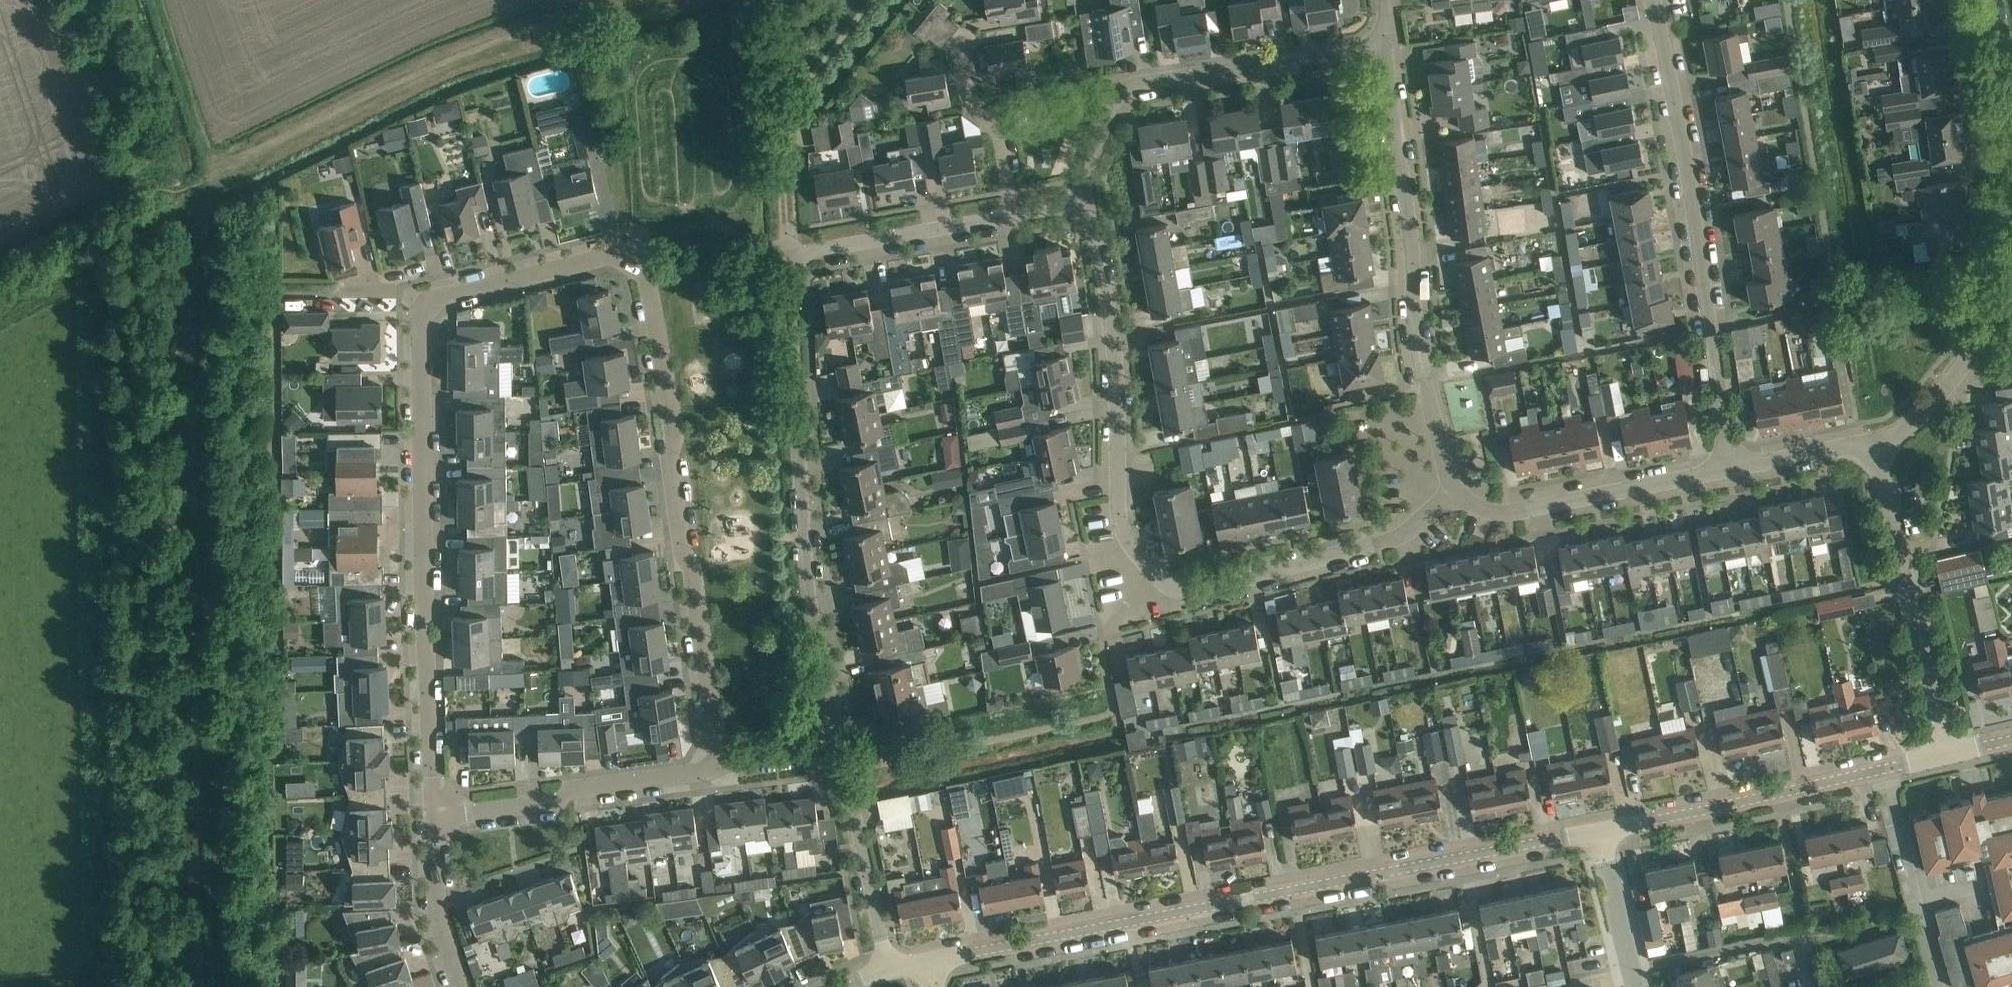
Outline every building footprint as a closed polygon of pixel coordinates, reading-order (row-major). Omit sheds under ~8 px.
[(947,8),(938,0),(933,0),(909,28),(922,39),(947,8)] [(988,17),(1007,13),(1008,22),(1041,17),(1038,0),(985,0),(988,17)] [(1130,29),(1142,27),(1143,35),(1144,34),(1139,0),(1110,0),(1111,8),(1093,11),(1098,43),(1085,45),(1088,65),(1115,61),(1114,54),(1133,51),(1130,29)] [(1233,36),(1264,32),(1262,17),(1279,14),(1277,0),(1244,0),(1244,1),(1228,3),(1233,36)] [(1309,26),(1326,24),(1325,18),(1359,13),(1357,0),(1305,0),(1309,26)] [(1471,0),(1431,0),(1432,8),(1453,5),(1454,11),(1472,8),(1471,0)] [(1472,8),(1492,6),(1492,0),(1495,0),(1471,0),(1472,8)] [(1587,29),(1594,27),(1596,27),(1591,0),(1581,0),(1587,29)] [(1769,31),(1783,30),(1780,0),(1755,3),(1757,18),(1767,17),(1769,31)] [(1885,7),(1887,20),(1900,19),(1902,28),(1938,22),(1935,0),(1931,0),(1885,7)] [(1156,5),(1157,16),(1160,36),(1174,33),(1177,51),(1211,46),(1206,9),(1181,13),(1179,1),(1156,5)] [(810,8),(812,19),(823,17),(821,6),(810,8)] [(1525,29),(1523,15),(1508,18),(1510,31),(1525,29)] [(1025,24),(1027,39),(1053,35),(1050,20),(1025,24)] [(1750,40),(1747,22),(1728,26),(1730,33),(1704,37),(1711,71),(1743,65),(1738,42),(1750,40)] [(1546,24),(1529,27),(1532,38),(1548,34),(1546,24)] [(1861,31),(1863,46),(1873,44),(1898,40),(1895,24),(1861,29),(1861,31)] [(1623,57),(1619,36),(1597,40),(1594,27),(1587,29),(1566,33),(1574,68),(1602,62),(1623,57)] [(1543,38),(1529,41),(1532,55),(1546,52),(1543,38)] [(1029,74),(1023,39),(985,46),(990,72),(1014,68),(1016,76),(1029,74)] [(1955,66),(1952,43),(1910,50),(1907,39),(1898,40),(1873,44),(1875,62),(1897,58),(1899,74),(1955,66)] [(1428,62),(1431,88),(1483,82),(1482,74),(1484,72),(1484,68),(1484,64),(1482,60),(1480,57),(1476,55),(1474,40),(1444,45),(1444,46),(1447,45),(1449,58),(1425,61),(1425,62),(1428,62)] [(1743,79),(1789,70),(1790,70),(1787,55),(1747,62),(1750,77),(1742,78),(1742,79),(1743,79)] [(922,75),(907,78),(906,78),(910,102),(926,99),(928,108),(951,104),(943,58),(920,62),(922,75)] [(1571,82),(1576,104),(1594,100),(1607,97),(1630,92),(1626,71),(1604,75),(1602,62),(1574,68),(1559,71),(1561,84),(1571,82)] [(1883,108),(1884,114),(1919,108),(1917,94),(1959,88),(1955,66),(1899,74),(1902,91),(1875,95),(1877,109),(1883,108)] [(1758,92),(1792,86),(1789,70),(1743,79),(1755,77),(1758,92)] [(1483,82),(1431,88),(1435,113),(1432,113),(1432,115),(1458,111),(1461,129),(1489,125),(1486,106),(1474,107),(1472,90),(1484,89),(1483,82)] [(1715,96),(1720,118),(1752,112),(1747,90),(1715,96)] [(850,105),(853,119),(874,115),(872,102),(861,93),(850,105)] [(1784,107),(1795,104),(1793,94),(1782,96),(1784,107)] [(1323,96),(1304,99),(1309,135),(1334,131),(1329,101),(1323,96)] [(1595,115),(1599,136),(1614,132),(1636,127),(1631,106),(1609,110),(1607,97),(1594,100),(1576,104),(1562,107),(1565,122),(1595,115)] [(438,118),(463,115),(461,99),(436,102),(438,118)] [(1287,143),(1276,145),(1283,191),(1299,189),(1297,175),(1296,175),(1292,151),(1297,150),(1297,137),(1309,135),(1304,99),(1287,102),(1282,108),(1287,143)] [(582,101),(558,107),(563,130),(574,127),(581,157),(599,153),(589,112),(585,112),(582,101)] [(1797,115),(1795,104),(1784,107),(1785,117),(1797,115)] [(1267,194),(1283,191),(1276,145),(1264,147),(1258,112),(1252,107),(1232,110),(1238,146),(1240,146),(1241,158),(1252,156),(1256,161),(1261,160),(1264,180),(1265,180),(1267,194)] [(1917,140),(1966,132),(1962,111),(1927,116),(1928,120),(1922,121),(1919,108),(1884,114),(1886,129),(1909,126),(1912,141),(1917,140)] [(1215,150),(1238,146),(1232,110),(1215,113),(1211,120),(1215,150)] [(1720,118),(1724,141),(1756,135),(1752,112),(1720,118)] [(426,115),(408,120),(412,136),(430,131),(426,115)] [(918,122),(922,149),(942,146),(937,118),(918,122)] [(849,119),(848,119),(828,123),(833,148),(854,144),(849,119)] [(1181,119),(1162,121),(1161,122),(1167,157),(1168,157),(1192,153),(1187,123),(1181,119)] [(1167,157),(1161,122),(1144,124),(1140,131),(1144,161),(1145,161),(1146,169),(1134,170),(1139,202),(1154,200),(1150,169),(1158,168),(1157,159),(1167,157)] [(406,123),(385,127),(389,148),(409,144),(406,123)] [(1643,162),(1638,140),(1617,145),(1614,132),(1599,136),(1572,141),(1574,151),(1583,149),(1588,173),(1616,167),(1628,165),(1643,162)] [(1891,162),(1894,178),(1906,176),(1930,172),(1928,161),(1934,160),(1934,161),(1969,155),(1966,132),(1917,140),(1920,158),(1891,162)] [(491,151),(486,133),(472,137),(476,155),(491,151)] [(969,139),(955,142),(956,150),(939,153),(945,184),(948,184),(949,189),(963,187),(962,181),(977,178),(972,151),(984,149),(981,134),(968,137),(969,139)] [(1331,137),(1335,168),(1352,166),(1347,134),(1331,137)] [(1724,141),(1729,164),(1761,158),(1756,135),(1724,141)] [(1439,142),(1442,166),(1477,161),(1474,137),(1439,142)] [(1787,152),(1799,150),(1797,139),(1786,141),(1787,152)] [(1534,153),(1543,152),(1541,140),(1532,141),(1534,153)] [(925,177),(926,177),(921,144),(899,148),(887,151),(889,160),(873,163),(878,190),(893,188),(894,193),(916,189),(913,172),(924,170),(925,177)] [(494,180),(506,227),(539,218),(534,199),(548,196),(535,145),(503,153),(507,169),(509,168),(511,176),(494,180)] [(1800,161),(1799,150),(1787,152),(1789,163),(1800,161)] [(1543,152),(1534,153),(1536,167),(1546,165),(1543,152)] [(352,153),(333,158),(337,173),(355,168),(352,153)] [(1220,157),(1205,160),(1212,203),(1227,200),(1225,190),(1220,157)] [(1765,180),(1761,158),(1729,164),(1733,187),(1744,184),(1747,195),(1770,191),(1783,189),(1781,180),(1769,182),(1768,180),(1765,180)] [(1196,206),(1212,203),(1205,160),(1188,162),(1196,206)] [(1442,166),(1445,190),(1480,185),(1477,161),(1442,166)] [(555,174),(564,212),(599,204),(590,165),(555,174)] [(1628,165),(1616,167),(1618,175),(1629,173),(1628,165)] [(1351,167),(1341,169),(1336,170),(1338,180),(1353,178),(1351,167)] [(816,175),(821,206),(858,200),(852,169),(816,175)] [(1920,196),(1922,208),(1968,201),(1965,179),(1908,188),(1906,176),(1894,178),(1894,179),(1895,179),(1897,190),(1903,189),(1905,198),(1920,196)] [(431,224),(421,181),(400,186),(404,201),(377,207),(383,232),(386,231),(391,254),(422,247),(417,227),(431,224)] [(439,203),(443,221),(447,241),(480,233),(475,211),(489,207),(482,181),(456,188),(459,199),(439,203)] [(1445,190),(1449,214),(1484,209),(1480,185),(1445,190)] [(1542,201),(1552,199),(1550,186),(1539,188),(1542,201)] [(1609,194),(1612,211),(1651,203),(1648,189),(1640,190),(1640,188),(1609,194)] [(1797,205),(1807,203),(1806,192),(1795,194),(1797,205)] [(1316,197),(1314,198),(1316,207),(1318,206),(1323,205),(1325,213),(1330,242),(1367,234),(1365,225),(1367,225),(1362,197),(1337,202),(1335,194),(1316,197)] [(1163,212),(1161,199),(1154,200),(1139,202),(1141,215),(1163,212)] [(1552,199),(1542,201),(1544,214),(1554,212),(1552,199)] [(1571,200),(1560,202),(1562,214),(1573,212),(1571,200)] [(1910,232),(1910,233),(1972,223),(1968,201),(1922,208),(1924,220),(1909,222),(1909,223),(1895,225),(1897,235),(1910,232)] [(319,227),(329,267),(355,261),(349,237),(363,233),(355,202),(330,208),(333,223),(319,227)] [(1612,211),(1616,227),(1649,221),(1648,212),(1652,211),(1651,203),(1612,211)] [(1809,214),(1807,203),(1797,205),(1799,215),(1809,214)] [(1175,210),(1177,224),(1213,217),(1211,204),(1175,210)] [(1734,214),(1737,229),(1777,221),(1774,206),(1734,214)] [(1484,209),(1449,214),(1452,238),(1487,233),(1484,209)] [(1564,227),(1575,225),(1573,212),(1562,214),(1564,227)] [(1240,220),(1242,232),(1253,230),(1250,218),(1240,220)] [(1616,227),(1619,244),(1653,237),(1649,221),(1616,227)] [(1748,236),(1749,242),(1780,236),(1777,221),(1737,229),(1739,237),(1748,236)] [(1972,223),(1910,233),(1912,242),(1927,240),(1929,252),(1950,249),(1975,245),(1972,223)] [(1136,229),(1140,251),(1170,245),(1166,224),(1156,225),(1136,229)] [(1279,241),(1276,224),(1260,227),(1263,244),(1279,241)] [(1253,230),(1242,232),(1245,244),(1255,243),(1253,230)] [(1576,230),(1565,233),(1568,248),(1579,246),(1576,230)] [(1330,242),(1333,260),(1371,253),(1367,235),(1330,242)] [(1807,247),(1818,245),(1817,235),(1806,236),(1807,247)] [(1749,242),(1752,257),(1783,251),(1780,236),(1749,242)] [(1619,244),(1622,260),(1656,254),(1653,237),(1619,244)] [(1263,245),(1267,262),(1276,260),(1273,243),(1263,245)] [(1047,247),(1056,299),(1059,317),(1073,315),(1068,287),(1076,286),(1070,249),(1061,251),(1060,245),(1047,247)] [(1140,251),(1144,272),(1174,267),(1170,245),(1140,251)] [(1820,255),(1818,245),(1807,247),(1809,257),(1820,255)] [(1570,264),(1582,262),(1579,246),(1568,248),(1570,264)] [(1033,298),(1022,300),(1028,332),(1030,347),(1047,344),(1039,302),(1056,299),(1047,247),(1035,249),(1036,255),(1026,257),(1033,298)] [(1952,260),(1950,249),(1929,252),(1930,259),(1930,263),(1952,260)] [(1752,257),(1755,273),(1786,267),(1783,251),(1752,257)] [(1371,253),(1333,260),(1335,270),(1320,273),(1324,291),(1350,286),(1349,277),(1374,272),(1371,253)] [(1563,266),(1561,254),(1551,256),(1553,267),(1563,266)] [(1622,260),(1625,277),(1659,270),(1656,254),(1622,260)] [(1454,263),(1458,286),(1493,280),(1489,256),(1454,263)] [(1553,267),(1551,256),(1542,257),(1544,269),(1553,267)] [(1002,257),(980,261),(986,297),(1008,294),(1002,257)] [(1276,260),(1267,262),(1270,279),(1280,277),(1278,267),(1276,260)] [(986,297),(980,261),(957,265),(964,301),(986,297)] [(1248,263),(1251,274),(1261,272),(1259,261),(1248,263)] [(1563,266),(1553,267),(1555,281),(1565,280),(1563,266)] [(1144,272),(1148,294),(1178,288),(1174,267),(1144,272)] [(1747,281),(1749,290),(1789,282),(1786,267),(1755,273),(1756,279),(1747,281)] [(1625,277),(1628,293),(1662,287),(1659,270),(1625,277)] [(1264,285),(1261,272),(1251,274),(1254,287),(1264,285)] [(954,316),(942,318),(935,273),(912,277),(922,329),(939,325),(944,352),(946,362),(962,359),(960,349),(961,349),(961,345),(955,316),(954,316)] [(1583,274),(1572,275),(1575,291),(1586,289),(1583,274)] [(890,281),(898,323),(899,333),(904,332),(922,329),(912,277),(890,281)] [(1820,277),(1809,279),(1813,300),(1823,298),(1820,277)] [(1458,286),(1463,310),(1498,304),(1493,280),(1458,286)] [(1789,282),(1749,290),(1752,305),(1792,297),(1789,282)] [(1178,288),(1148,294),(1152,315),(1194,308),(1190,286),(1178,288)] [(1628,293),(1631,310),(1670,303),(1669,295),(1664,296),(1662,287),(1628,293)] [(867,289),(845,293),(852,330),(854,343),(868,340),(869,348),(873,349),(874,357),(890,354),(891,354),(886,325),(874,327),(867,289)] [(1577,307),(1588,305),(1586,289),(1575,291),(1577,307)] [(579,296),(582,315),(585,330),(549,336),(552,352),(594,345),(592,333),(601,331),(620,328),(616,305),(612,306),(609,290),(579,296)] [(852,330),(845,293),(823,297),(830,334),(852,330)] [(1028,332),(1022,300),(1005,303),(1011,335),(1028,332)] [(1282,339),(1292,337),(1290,331),(1297,329),(1296,321),(1318,316),(1316,301),(1276,308),(1282,339)] [(1569,301),(1559,303),(1561,315),(1571,313),(1569,301)] [(1331,310),(1334,329),(1371,322),(1368,303),(1331,310)] [(1670,303),(1631,310),(1635,327),(1665,321),(1665,319),(1673,317),(1670,303)] [(1463,310),(1467,334),(1502,327),(1498,304),(1463,310)] [(1835,308),(1820,311),(1830,355),(1845,351),(1835,308)] [(966,344),(976,342),(970,309),(953,312),(954,316),(955,316),(961,345),(966,344)] [(1589,310),(1578,312),(1580,325),(1592,323),(1589,310)] [(285,313),(285,331),(329,330),(329,312),(285,313)] [(1059,317),(1064,342),(1086,338),(1082,313),(1073,315),(1059,317)] [(1561,315),(1563,329),(1573,327),(1571,313),(1561,315)] [(1805,330),(1802,315),(1791,317),(1794,332),(1805,330)] [(1334,329),(1338,348),(1375,340),(1371,322),(1334,329)] [(333,328),(334,360),(381,359),(381,323),(362,324),(361,328),(333,328)] [(909,360),(904,332),(899,333),(898,323),(886,325),(891,354),(890,354),(893,367),(894,373),(894,374),(911,371),(911,370),(909,360)] [(1583,337),(1594,335),(1592,323),(1580,325),(1583,337)] [(1196,359),(1192,338),(1202,336),(1200,324),(1174,329),(1176,340),(1149,345),(1153,366),(1183,361),(1184,362),(1196,359)] [(1507,351),(1504,338),(1522,334),(1520,324),(1502,327),(1467,334),(1472,358),(1492,354),(1494,366),(1527,360),(1525,348),(1507,351)] [(449,345),(449,361),(497,360),(497,350),(501,350),(501,326),(457,326),(457,338),(453,338),(453,339),(450,345),(449,345)] [(1732,330),(1735,358),(1751,355),(1748,327),(1732,330)] [(1262,335),(1265,347),(1275,345),(1273,332),(1262,335)] [(1295,355),(1292,337),(1282,339),(1285,357),(1295,355)] [(1374,341),(1337,348),(1344,384),(1338,385),(1340,394),(1360,390),(1358,382),(1384,377),(1378,350),(1376,351),(1374,341)] [(1277,357),(1275,345),(1265,347),(1267,359),(1277,357)] [(1017,367),(1021,387),(1074,375),(1069,353),(1037,360),(1034,347),(1003,354),(1007,369),(1017,367)] [(629,385),(624,352),(585,357),(588,380),(565,383),(568,407),(601,402),(599,389),(629,385)] [(926,356),(909,360),(911,370),(928,367),(926,356)] [(1153,366),(1157,388),(1199,380),(1196,359),(1184,362),(1183,361),(1153,366)] [(1641,359),(1631,361),(1634,373),(1643,371),(1641,359)] [(497,360),(449,361),(450,377),(451,377),(453,383),(453,384),(475,384),(475,396),(479,396),(497,396),(497,360)] [(525,361),(526,373),(537,372),(536,360),(525,361)] [(862,381),(858,361),(836,366),(840,386),(862,381)] [(941,364),(934,365),(940,389),(952,386),(948,362),(941,364)] [(1268,368),(1270,378),(1271,378),(1271,377),(1280,375),(1279,366),(1268,368)] [(1485,375),(1489,395),(1517,390),(1513,370),(1485,375)] [(1829,380),(1815,383),(1822,419),(1842,416),(1845,411),(1836,370),(1828,372),(1829,380)] [(338,396),(338,420),(382,419),(382,385),(362,385),(361,372),(324,372),(324,396),(338,396)] [(836,399),(841,420),(879,412),(877,401),(886,399),(884,390),(903,386),(901,374),(881,378),(870,380),(873,391),(836,399)] [(994,410),(998,427),(1025,422),(1022,409),(1078,397),(1074,375),(1021,387),(1024,401),(1022,404),(994,410)] [(1273,389),(1283,387),(1281,375),(1280,375),(1271,377),(1271,378),(1273,389)] [(1802,377),(1793,378),(1802,423),(1822,419),(1815,383),(1804,385),(1802,377)] [(1787,389),(1775,391),(1783,427),(1802,423),(1793,378),(1786,380),(1787,389)] [(1157,388),(1161,410),(1191,404),(1187,383),(1157,388)] [(539,395),(538,385),(523,385),(523,395),(539,395)] [(1783,427),(1775,391),(1762,394),(1760,385),(1750,387),(1759,428),(1763,431),(1783,427)] [(1285,399),(1283,387),(1273,389),(1275,401),(1285,399)] [(1610,391),(1603,392),(1608,416),(1623,413),(1618,389),(1610,391)] [(1591,394),(1595,417),(1606,415),(1602,392),(1591,394)] [(1750,394),(1740,396),(1741,409),(1752,408),(1750,394)] [(458,415),(458,430),(506,430),(506,420),(506,396),(497,396),(479,396),(479,407),(462,408),(462,409),(459,415),(458,415)] [(1987,428),(2011,424),(2011,399),(1983,403),(1987,428)] [(1675,409),(1661,412),(1668,450),(1689,446),(1692,442),(1683,400),(1674,402),(1675,409)] [(943,417),(953,417),(953,401),(942,401),(943,417)] [(1209,422),(1205,402),(1191,404),(1161,410),(1165,431),(1185,428),(1195,426),(1195,425),(1209,422)] [(587,408),(591,443),(638,436),(635,414),(622,415),(621,403),(587,408)] [(1565,426),(1553,429),(1560,465),(1581,461),(1572,416),(1571,416),(1568,403),(1561,405),(1565,426)] [(1526,408),(1527,414),(1538,470),(1560,465),(1553,429),(1540,431),(1535,406),(1526,408)] [(1649,406),(1639,408),(1648,454),(1668,450),(1661,412),(1651,414),(1649,406)] [(1648,454),(1639,408),(1632,410),(1634,417),(1620,420),(1627,458),(1648,454)] [(1249,427),(1246,411),(1215,418),(1218,433),(1249,427)] [(882,435),(885,446),(896,444),(891,422),(882,424),(879,412),(841,420),(846,443),(882,435)] [(1538,470),(1527,414),(1519,416),(1521,425),(1522,425),(1524,434),(1510,437),(1517,474),(1538,470)] [(1580,414),(1572,416),(1581,461),(1603,457),(1599,437),(1596,420),(1582,423),(1580,414)] [(542,424),(541,418),(530,419),(531,430),(542,429),(542,424)] [(1296,450),(1317,446),(1312,420),(1291,424),(1293,436),(1296,450)] [(1025,422),(998,427),(1002,445),(1020,442),(1023,458),(1075,448),(1070,426),(1028,435),(1025,422)] [(366,423),(355,424),(355,432),(362,432),(366,431),(366,423)] [(1291,424),(1280,427),(1282,436),(1283,439),(1293,436),(1291,424)] [(1979,454),(2011,449),(2011,424),(1987,428),(1975,430),(1979,454)] [(1280,427),(1268,429),(1270,438),(1282,436),(1280,427)] [(543,441),(542,429),(531,430),(532,442),(543,441)] [(1270,438),(1268,429),(1255,431),(1257,440),(1270,438)] [(469,453),(469,465),(506,465),(506,430),(458,430),(458,447),(459,447),(462,452),(462,453),(469,453)] [(284,431),(285,470),(299,469),(298,431),(284,431)] [(338,448),(338,470),(377,470),(377,447),(382,447),(382,431),(366,431),(362,432),(355,432),(329,432),(329,448),(338,448)] [(960,432),(944,433),(946,469),(934,469),(935,487),(963,485),(960,432)] [(1236,435),(1223,438),(1225,447),(1227,457),(1240,455),(1236,435)] [(584,478),(596,477),(622,473),(620,462),(641,459),(638,436),(591,443),(595,470),(583,472),(584,478)] [(1212,450),(1225,447),(1223,438),(1210,441),(1212,450)] [(553,448),(552,439),(543,441),(543,449),(553,448)] [(1179,447),(1184,472),(1205,468),(1200,443),(1179,447)] [(840,468),(844,489),(882,481),(879,470),(900,466),(896,444),(885,446),(874,449),(877,460),(840,468)] [(995,482),(998,500),(1029,494),(1040,492),(1037,479),(1079,470),(1075,448),(1023,458),(1027,475),(995,482)] [(1982,478),(2008,474),(2008,475),(2011,475),(2011,449),(1979,454),(1982,478)] [(1315,459),(1318,473),(1354,466),(1352,452),(1315,459)] [(459,484),(459,500),(519,499),(507,499),(506,465),(469,465),(469,477),(462,477),(462,478),(460,484),(459,484)] [(1318,473),(1321,488),(1357,480),(1354,466),(1318,473)] [(330,492),(330,508),(383,507),(383,492),(377,492),(377,470),(338,470),(338,492),(330,492)] [(591,493),(594,512),(648,505),(645,482),(623,485),(622,473),(596,477),(597,489),(594,489),(591,493)] [(1967,481),(1971,505),(2008,500),(2008,499),(2007,489),(2010,488),(2008,475),(2008,474),(1982,478),(1967,481)] [(1321,488),(1324,501),(1360,494),(1357,480),(1321,488)] [(886,504),(888,515),(912,510),(910,496),(907,493),(899,490),(884,493),(882,481),(844,489),(849,512),(886,504)] [(559,489),(558,482),(548,484),(549,495),(550,517),(561,516),(559,489)] [(1154,491),(1157,505),(1193,498),(1191,484),(1154,491)] [(1303,485),(1280,489),(1288,529),(1311,524),(1303,485)] [(1280,489),(1257,494),(1265,534),(1288,529),(1280,489)] [(1060,523),(1056,506),(1050,502),(1032,505),(1029,494),(998,500),(1001,514),(1003,514),(1008,535),(1060,523)] [(1257,494),(1235,498),(1242,538),(1265,534),(1257,494)] [(1360,494),(1324,501),(1326,515),(1363,508),(1360,494)] [(1823,495),(1801,499),(1808,532),(1807,532),(1809,543),(1845,536),(1840,514),(1827,517),(1823,495)] [(1157,505),(1160,519),(1196,512),(1193,498),(1157,505)] [(1242,538),(1235,498),(1212,503),(1220,543),(1242,538)] [(1971,505),(1974,530),(2011,524),(2011,523),(2010,513),(2011,513),(2011,503),(2011,498),(2008,499),(2008,500),(1971,505)] [(468,523),(468,535),(507,535),(507,508),(519,509),(519,499),(459,500),(459,516),(460,516),(463,522),(463,523),(468,523)] [(1801,499),(1780,503),(1786,536),(1807,532),(1808,532),(1801,499)] [(1758,508),(1759,516),(1764,540),(1766,540),(1776,538),(1779,552),(1789,550),(1786,536),(1780,503),(1758,508)] [(593,527),(596,547),(631,543),(629,531),(651,528),(648,505),(594,512),(596,526),(593,527)] [(303,522),(326,522),(325,507),(302,508),(303,522)] [(330,508),(330,548),(378,547),(377,523),(383,523),(383,507),(330,508)] [(295,546),(294,508),(283,508),(283,546),(295,546)] [(1160,519),(1163,533),(1199,526),(1196,512),(1160,519)] [(848,559),(886,550),(884,539),(893,537),(888,515),(878,517),(880,529),(843,537),(848,559)] [(1738,520),(1744,552),(1760,548),(1763,560),(1770,559),(1766,540),(1764,540),(1759,516),(1738,520)] [(549,518),(551,528),(560,527),(559,517),(549,518)] [(1723,556),(1744,552),(1738,520),(1717,524),(1723,556)] [(986,540),(983,522),(973,524),(974,534),(975,542),(983,540),(986,540)] [(1060,549),(1064,542),(1060,523),(1008,535),(1004,536),(1005,539),(1010,542),(1013,556),(1009,561),(1011,571),(1045,564),(1043,552),(1060,549)] [(1702,560),(1723,556),(1717,524),(1696,528),(1702,560)] [(1199,526),(1163,533),(1165,547),(1202,540),(1199,526)] [(1688,529),(1667,534),(1673,565),(1695,561),(1688,529)] [(1623,534),(1602,538),(1608,571),(1628,567),(1630,566),(1625,542),(1623,534)] [(1667,534),(1646,538),(1652,570),(1673,565),(1667,534)] [(460,547),(460,570),(508,569),(507,535),(468,535),(468,547),(460,547)] [(563,535),(551,537),(553,551),(565,549),(563,535)] [(969,535),(949,538),(954,569),(973,566),(969,535)] [(551,536),(539,537),(539,545),(551,545),(551,536)] [(1602,538),(1580,543),(1586,575),(1608,571),(1602,538)] [(1646,538),(1625,542),(1630,566),(1628,567),(1632,586),(1639,584),(1637,573),(1652,570),(1646,538)] [(991,575),(987,557),(983,540),(975,542),(979,578),(991,575)] [(610,580),(610,581),(657,574),(654,551),(633,554),(631,543),(596,547),(596,548),(605,547),(608,567),(610,580),(623,578),(610,580)] [(1586,575),(1580,543),(1558,547),(1562,569),(1553,571),(1560,605),(1572,603),(1569,591),(1576,589),(1573,578),(1586,575)] [(1533,544),(1511,548),(1518,580),(1539,575),(1533,544)] [(295,549),(295,546),(283,546),(284,584),(295,584),(295,560),(295,559),(295,549)] [(313,560),(313,546),(295,546),(295,549),(295,559),(295,560),(313,560)] [(1848,546),(1838,548),(1844,579),(1854,577),(1848,546)] [(336,584),(360,584),(384,583),(384,567),(378,567),(378,547),(330,548),(331,584),(336,584)] [(1511,548),(1490,552),(1496,584),(1518,580),(1511,548)] [(892,584),(896,583),(910,580),(907,566),(898,560),(889,562),(886,550),(848,559),(853,581),(890,573),(892,584)] [(1936,560),(1940,578),(1985,568),(1981,550),(1936,560)] [(580,583),(576,552),(560,554),(563,585),(580,583)] [(1490,552),(1468,557),(1474,588),(1496,584),(1490,552)] [(1984,562),(1988,578),(2011,573),(2011,556),(1984,562)] [(1468,557),(1447,561),(1453,592),(1474,588),(1468,557)] [(1453,592),(1447,561),(1425,565),(1431,597),(1453,592)] [(468,592),(469,604),(488,604),(496,603),(509,603),(508,569),(460,570),(460,592),(468,592)] [(1069,622),(1060,579),(1040,584),(1037,572),(1014,577),(980,584),(982,600),(1018,592),(1021,608),(1032,606),(1036,629),(1069,622)] [(614,606),(615,614),(640,612),(639,600),(660,597),(657,574),(610,581),(614,606)] [(1403,577),(1381,582),(1388,613),(1409,609),(1403,577)] [(1818,583),(1819,593),(1841,588),(1839,578),(1818,583)] [(922,580),(905,584),(908,594),(924,590),(922,580)] [(1381,582),(1360,586),(1366,618),(1388,613),(1381,582)] [(856,626),(894,618),(892,607),(900,605),(896,583),(892,584),(886,585),(889,597),(852,605),(856,626)] [(336,584),(338,619),(385,617),(385,602),(384,602),(381,596),(381,595),(360,596),(360,584),(336,584)] [(1797,587),(1799,597),(1814,594),(1812,584),(1797,587)] [(1366,618),(1360,586),(1338,590),(1339,598),(1346,630),(1349,629),(1347,621),(1366,618)] [(572,587),(555,588),(555,589),(556,600),(556,601),(574,600),(572,587)] [(1536,590),(1542,615),(1556,612),(1551,587),(1536,590)] [(1799,597),(1797,587),(1781,591),(1783,600),(1799,597)] [(555,589),(546,590),(547,601),(556,600),(555,589)] [(1990,592),(1972,596),(1979,630),(1998,626),(1990,592)] [(1770,593),(1754,596),(1756,606),(1772,603),(1770,593)] [(1735,610),(1733,600),(1732,595),(1728,596),(1729,598),(1726,599),(1726,602),(1711,605),(1713,614),(1735,610)] [(1853,611),(1849,595),(1816,602),(1820,618),(1853,611)] [(1754,596),(1733,600),(1735,610),(1756,606),(1754,596)] [(1339,598),(1315,603),(1322,635),(1346,630),(1339,598)] [(453,617),(454,639),(503,637),(502,603),(509,603),(496,603),(488,604),(469,604),(461,604),(462,616),(453,617)] [(1315,603),(1291,608),(1303,664),(1309,663),(1304,638),(1322,635),(1315,603)] [(614,606),(604,608),(605,616),(615,615),(615,614),(614,606)] [(1643,609),(1644,618),(1660,615),(1659,606),(1643,609)] [(1689,609),(1691,619),(1705,616),(1703,606),(1689,609)] [(1303,664),(1291,608),(1267,613),(1274,644),(1283,642),(1291,641),(1295,665),(1303,664)] [(284,610),(284,622),(295,622),(295,609),(284,610)] [(618,638),(620,649),(667,643),(663,620),(642,623),(640,612),(615,615),(616,627),(618,638)] [(962,615),(965,633),(984,630),(981,612),(962,615)] [(1676,612),(1661,615),(1663,625),(1678,622),(1676,612)] [(1646,628),(1663,625),(1661,615),(1660,615),(1644,618),(1646,628)] [(383,640),(385,634),(386,634),(385,617),(338,619),(338,630),(336,630),(337,644),(344,643),(345,653),(340,654),(379,653),(378,641),(383,641),(383,640)] [(901,652),(925,647),(920,624),(897,629),(894,618),(856,626),(861,649),(898,641),(901,652)] [(1481,652),(1476,626),(1475,626),(1474,619),(1460,621),(1461,629),(1460,629),(1465,655),(1467,664),(1489,660),(1487,650),(1481,652)] [(1633,620),(1618,623),(1620,633),(1635,630),(1633,620)] [(548,622),(549,634),(559,633),(558,621),(548,622)] [(1254,623),(1232,628),(1238,659),(1260,654),(1254,623)] [(1604,637),(1620,633),(1618,623),(1602,627),(1604,637)] [(1690,631),(1693,654),(1732,649),(1730,626),(1690,631)] [(1232,628),(1210,632),(1217,663),(1238,659),(1232,628)] [(1994,628),(1983,630),(1985,636),(1996,634),(1994,628)] [(1566,636),(1567,644),(1592,639),(1590,629),(1567,634),(1568,635),(1566,636)] [(1189,636),(1190,644),(1196,676),(1199,676),(1197,667),(1217,663),(1210,632),(1189,636)] [(2001,634),(1983,639),(1988,660),(1975,663),(1983,698),(2011,691),(2011,682),(2001,634)] [(2001,634),(2011,682),(2011,655),(2008,656),(2002,634),(2001,634)] [(984,636),(974,638),(976,652),(982,651),(981,650),(986,649),(984,636)] [(524,671),(523,660),(504,661),(503,637),(454,639),(455,662),(464,662),(464,674),(524,671)] [(1530,641),(1531,651),(1554,647),(1552,637),(1530,641)] [(981,650),(982,651),(984,670),(1002,666),(1001,663),(1033,656),(1029,639),(1004,645),(986,649),(981,650)] [(1530,641),(1508,645),(1510,655),(1531,651),(1530,641)] [(1788,685),(1780,650),(1779,651),(1776,641),(1765,643),(1768,653),(1766,653),(1774,688),(1788,685)] [(623,672),(625,684),(658,679),(657,667),(670,666),(667,643),(620,649),(623,672)] [(1190,644),(1169,648),(1175,680),(1196,676),(1190,644)] [(935,645),(925,647),(901,652),(897,653),(900,665),(867,672),(870,687),(875,686),(877,693),(924,683),(924,682),(931,681),(927,661),(932,660),(931,654),(937,653),(935,645)] [(1080,677),(1074,645),(1035,654),(1038,670),(1042,669),(1045,684),(1080,677)] [(1487,650),(1489,660),(1510,655),(1508,645),(1487,650)] [(561,658),(571,656),(570,646),(560,647),(561,658)] [(1169,648),(1148,652),(1154,684),(1175,680),(1169,648)] [(1154,684),(1148,652),(1127,656),(1131,678),(1115,681),(1121,717),(1138,713),(1133,688),(1154,684)] [(335,672),(336,689),(389,687),(388,671),(387,671),(384,666),(384,665),(379,665),(379,653),(340,654),(340,671),(335,672)] [(1467,664),(1465,655),(1450,657),(1452,667),(1467,664)] [(308,656),(291,656),(292,669),(309,669),(308,656)] [(572,668),(571,656),(561,658),(562,669),(572,668)] [(1414,665),(1398,668),(1400,678),(1416,675),(1414,665)] [(1384,682),(1400,678),(1398,668),(1382,671),(1384,682)] [(1356,676),(1358,686),(1374,683),(1372,673),(1356,676)] [(1309,697),(1307,687),(1300,688),(1298,676),(1280,680),(1285,702),(1309,697)] [(1358,686),(1356,676),(1340,679),(1343,689),(1358,686)] [(1692,677),(1677,681),(1683,709),(1698,706),(1692,677)] [(296,691),(296,679),(285,679),(286,691),(296,691)] [(626,696),(629,718),(676,712),(673,689),(660,691),(658,679),(625,684),(626,696)] [(1850,681),(1834,684),(1846,738),(1876,731),(1867,694),(1854,697),(1850,681)] [(1329,682),(1307,687),(1309,697),(1331,692),(1329,682)] [(879,701),(873,703),(875,712),(874,712),(875,716),(905,710),(908,721),(950,712),(947,697),(935,700),(935,701),(927,703),(923,683),(877,693),(879,701)] [(1846,738),(1834,684),(1834,685),(1838,703),(1836,703),(1838,710),(1829,713),(1827,705),(1809,709),(1817,744),(1846,738)] [(340,710),(340,724),(383,722),(382,710),(386,710),(386,709),(388,703),(389,703),(389,687),(336,689),(336,690),(337,690),(338,710),(340,710)] [(296,703),(296,691),(286,691),(286,703),(296,703)] [(1229,695),(1231,702),(1246,699),(1245,692),(1229,695)] [(1004,696),(993,693),(990,704),(1001,707),(1004,696)] [(1246,699),(1248,709),(1266,705),(1264,695),(1246,699)] [(1370,700),(1373,716),(1390,713),(1387,697),(1370,700)] [(1216,698),(1203,701),(1204,708),(1217,705),(1216,698)] [(1233,712),(1248,709),(1246,699),(1231,702),(1233,712)] [(1204,708),(1206,718),(1222,714),(1220,704),(1217,705),(1204,708)] [(1356,774),(1350,746),(1353,746),(1350,728),(1346,705),(1337,707),(1343,736),(1333,738),(1340,777),(1356,774)] [(1190,721),(1206,718),(1204,708),(1188,711),(1190,721)] [(1330,724),(1327,708),(1310,712),(1313,727),(1330,724)] [(1778,708),(1747,715),(1755,749),(1786,742),(1778,708)] [(573,725),(561,725),(563,760),(585,759),(584,738),(599,737),(597,723),(595,711),(572,712),(573,725)] [(560,712),(526,714),(527,740),(539,740),(540,761),(563,760),(561,725),(560,712)] [(629,718),(610,721),(597,723),(599,737),(601,751),(618,748),(616,734),(644,730),(645,739),(679,734),(676,712),(629,718)] [(1160,717),(1162,726),(1179,723),(1177,713),(1160,717)] [(1443,726),(1444,726),(1452,764),(1465,761),(1457,723),(1458,723),(1456,713),(1441,716),(1443,726)] [(1610,713),(1595,717),(1602,749),(1618,745),(1610,713)] [(1685,713),(1663,719),(1665,730),(1688,724),(1685,713)] [(526,714),(491,716),(493,763),(516,762),(515,741),(527,740),(526,714)] [(1428,732),(1425,733),(1430,760),(1442,758),(1437,730),(1441,729),(1438,715),(1426,718),(1428,732)] [(1755,749),(1747,715),(1716,722),(1723,757),(1755,749)] [(493,763),(491,716),(456,717),(457,743),(469,743),(470,764),(493,763)] [(1148,729),(1162,726),(1160,717),(1146,720),(1148,729)] [(347,724),(338,760),(390,758),(389,747),(385,747),(384,722),(383,722),(340,724),(347,724)] [(1355,745),(1361,773),(1375,771),(1369,742),(1364,743),(1360,726),(1350,728),(1353,746),(1355,745)] [(1549,755),(1543,728),(1528,732),(1533,758),(1549,755)] [(1694,728),(1663,734),(1670,769),(1702,762),(1694,728)] [(1670,769),(1663,734),(1652,736),(1653,737),(1632,742),(1639,776),(1670,769)] [(1211,735),(1176,739),(1178,756),(1213,752),(1211,735)] [(1286,737),(1266,741),(1275,790),(1295,786),(1286,737)] [(1533,757),(1531,749),(1518,752),(1520,760),(1533,757)] [(1583,795),(1613,789),(1606,753),(1576,759),(1578,769),(1583,795)] [(338,760),(349,796),(387,794),(386,770),(390,769),(390,758),(338,760)] [(1583,795),(1578,769),(1567,771),(1565,762),(1547,765),(1554,801),(1583,795)] [(1509,784),(1498,786),(1503,811),(1532,805),(1525,770),(1507,773),(1509,784)] [(1503,811),(1498,786),(1496,776),(1467,781),(1473,816),(1503,811)] [(997,782),(1001,798),(1021,793),(1016,777),(997,782)] [(1407,796),(1411,820),(1443,813),(1436,780),(1405,786),(1407,796)] [(300,783),(287,783),(287,797),(301,797),(300,783)] [(1224,784),(1229,818),(1244,815),(1240,794),(1237,794),(1235,783),(1224,784)] [(1177,784),(1165,786),(1171,822),(1185,820),(1177,784)] [(965,787),(949,790),(953,811),(970,807),(966,787),(965,787)] [(1411,820),(1407,796),(1396,798),(1394,787),(1373,791),(1376,806),(1380,826),(1411,820)] [(1085,791),(1085,794),(1093,833),(1108,830),(1099,788),(1085,791)] [(933,807),(930,791),(909,795),(912,811),(933,807)] [(1982,799),(1983,800),(1970,803),(1969,798),(1940,805),(1942,812),(1925,816),(1926,821),(1915,823),(1926,870),(1955,863),(1953,854),(1981,847),(1978,835),(1987,832),(1993,858),(1990,859),(2003,916),(2011,914),(2011,792),(1982,799)] [(881,817),(912,811),(909,795),(909,793),(878,799),(881,817)] [(349,796),(341,832),(393,830),(392,819),(388,819),(387,794),(349,796)] [(1077,804),(1072,805),(1078,835),(1093,833),(1085,794),(1075,796),(1077,804)] [(1334,809),(1322,811),(1326,836),(1358,830),(1351,795),(1332,799),(1334,809)] [(772,844),(766,803),(765,797),(740,801),(746,842),(747,853),(772,849),(772,844)] [(794,838),(796,849),(799,875),(816,872),(814,852),(826,850),(824,837),(820,837),(815,797),(790,800),(796,838),(794,838)] [(1273,813),(1270,797),(1258,799),(1261,816),(1273,813)] [(784,839),(794,838),(796,838),(790,800),(766,803),(772,844),(785,842),(784,839)] [(732,843),(746,842),(740,801),(715,804),(720,842),(732,840),(732,843)] [(1326,836),(1322,811),(1311,813),(1309,803),(1288,807),(1295,842),(1326,836)] [(693,807),(668,811),(674,851),(688,849),(687,846),(699,845),(693,807)] [(1137,814),(1142,839),(1148,871),(1179,865),(1175,841),(1160,844),(1153,810),(1137,814)] [(643,814),(644,820),(650,861),(651,861),(650,855),(663,853),(663,850),(673,848),(673,851),(674,851),(668,811),(643,814)] [(957,818),(958,825),(959,836),(973,834),(972,824),(971,816),(957,818)] [(644,820),(620,823),(625,861),(626,861),(636,860),(637,863),(650,861),(644,820)] [(1230,823),(1233,836),(1238,861),(1267,856),(1260,820),(1246,823),(1245,820),(1230,823)] [(607,902),(632,898),(630,889),(626,861),(625,861),(620,823),(595,827),(601,868),(609,867),(613,892),(606,893),(607,902)] [(1867,824),(1836,830),(1842,857),(1873,850),(1867,824)] [(954,825),(942,827),(948,857),(960,855),(954,825)] [(1009,827),(1000,829),(1006,859),(1014,857),(1009,827)] [(1233,836),(1223,838),(1221,828),(1202,832),(1208,867),(1238,861),(1233,836)] [(341,832),(353,868),(390,866),(389,841),(393,841),(393,830),(341,832)] [(1842,857),(1836,830),(1805,837),(1810,863),(1842,857)] [(1142,839),(1126,842),(1122,834),(1109,837),(1116,877),(1148,871),(1142,839)] [(1781,842),(1750,848),(1755,875),(1787,869),(1781,842)] [(1755,875),(1750,848),(1718,855),(1724,882),(1755,875)] [(783,877),(799,875),(796,849),(784,851),(787,867),(782,868),(783,877)] [(303,854),(287,854),(287,869),(303,869),(303,854)] [(1972,856),(1962,858),(1966,872),(1975,870),(1972,856)] [(1693,860),(1669,865),(1675,893),(1699,888),(1693,858),(1692,859),(1693,860)] [(1052,865),(1054,876),(1058,896),(1090,890),(1084,859),(1052,865)] [(1028,876),(1009,879),(1014,904),(1044,898),(1041,879),(1037,861),(1025,863),(1028,876)] [(945,875),(925,879),(933,920),(963,914),(954,865),(943,867),(945,875)] [(1675,893),(1669,865),(1646,869),(1646,868),(1645,868),(1651,899),(1652,899),(1652,897),(1675,893)] [(390,866),(353,868),(345,904),(392,901),(396,901),(396,890),(392,890),(390,866)] [(712,869),(701,870),(704,891),(715,889),(712,869)] [(1014,904),(1009,879),(991,883),(989,871),(977,873),(984,910),(1014,904)] [(571,873),(545,882),(559,923),(567,920),(571,913),(570,911),(582,907),(571,873)] [(1861,873),(1846,876),(1848,890),(1864,887),(1861,873)] [(933,920),(925,879),(907,882),(906,875),(886,879),(889,891),(896,890),(902,926),(933,920)] [(767,876),(751,878),(752,888),(769,886),(767,876)] [(1846,876),(1830,880),(1833,893),(1848,890),(1846,876)] [(697,896),(696,886),(690,886),(689,878),(678,879),(679,888),(680,898),(697,896)] [(752,888),(751,878),(734,880),(735,890),(752,888)] [(545,882),(519,890),(531,924),(543,920),(543,922),(550,926),(559,923),(545,882)] [(1577,884),(1553,889),(1561,927),(1576,924),(1579,940),(1588,938),(1583,913),(1577,884)] [(632,898),(648,896),(647,886),(630,889),(632,898)] [(662,890),(664,900),(680,898),(679,888),(662,890)] [(1553,889),(1528,894),(1534,923),(1558,918),(1560,927),(1561,927),(1553,889)] [(519,890),(494,899),(508,940),(516,937),(520,930),(519,928),(531,924),(519,890)] [(1778,905),(1775,890),(1758,893),(1762,909),(1765,928),(1783,924),(1781,911),(1779,904),(1778,905)] [(1762,909),(1758,893),(1743,896),(1746,913),(1762,909)] [(710,894),(697,896),(706,915),(717,909),(710,894)] [(1529,950),(1539,948),(1536,931),(1534,923),(1528,894),(1504,899),(1510,928),(1512,938),(1526,935),(1529,950)] [(812,908),(795,922),(809,955),(820,950),(833,947),(834,951),(844,947),(843,945),(844,945),(838,913),(849,911),(847,898),(835,901),(837,908),(814,913),(813,909),(812,908)] [(508,940),(494,899),(468,907),(479,941),(492,937),(492,939),(499,943),(508,940)] [(1485,933),(1510,928),(1504,899),(1479,904),(1485,933)] [(672,900),(657,902),(664,917),(677,916),(672,900)] [(1690,919),(1687,903),(1677,905),(1680,921),(1683,931),(1691,929),(1688,919),(1690,919)] [(1966,942),(1965,937),(1968,936),(1960,904),(1935,911),(1940,933),(1937,934),(1953,986),(1955,986),(1976,981),(1978,986),(1993,986),(1996,986),(1997,986),(2011,986),(2011,929),(1966,942)] [(1671,922),(1680,921),(1677,905),(1668,907),(1671,922)] [(1645,938),(1656,936),(1661,935),(1655,906),(1639,909),(1644,938),(1645,938)] [(304,907),(288,908),(289,934),(305,933),(304,907)] [(351,952),(398,943),(398,944),(401,943),(397,921),(394,921),(391,907),(343,910),(358,950),(351,952)] [(1457,909),(1434,913),(1439,943),(1464,938),(1458,907),(1457,907),(1457,909)] [(633,909),(621,913),(627,925),(634,922),(637,914),(633,909)] [(1434,913),(1410,918),(1416,947),(1417,947),(1439,943),(1434,913)] [(1421,974),(1418,958),(1417,947),(1416,947),(1410,918),(1387,922),(1397,977),(1399,986),(1409,986),(1407,975),(1403,976),(1401,963),(1413,961),(1416,975),(1421,974)] [(606,920),(595,921),(597,936),(607,935),(606,920)] [(795,922),(755,929),(775,974),(785,970),(784,966),(809,955),(795,922)] [(1397,977),(1387,922),(1363,926),(1369,956),(1368,956),(1370,967),(1373,983),(1380,982),(1377,966),(1390,964),(1393,978),(1397,977)] [(1672,948),(1684,945),(1679,922),(1667,924),(1672,948)] [(1345,960),(1368,956),(1369,956),(1363,926),(1340,931),(1345,960)] [(1706,930),(1709,946),(1723,943),(1719,927),(1706,930)] [(755,929),(723,954),(738,986),(763,975),(765,979),(775,974),(755,929)] [(1546,929),(1536,931),(1539,948),(1549,946),(1546,929)] [(1321,965),(1345,960),(1340,931),(1316,935),(1316,934),(1315,934),(1321,965)] [(1837,950),(1846,977),(1908,958),(1900,931),(1837,950)] [(1656,936),(1645,938),(1646,944),(1657,942),(1656,936)] [(1291,940),(1267,944),(1273,974),(1297,969),(1291,939),(1290,939),(1291,940)] [(1486,941),(1490,958),(1499,956),(1496,940),(1486,941)] [(410,978),(413,977),(406,955),(403,957),(398,944),(398,943),(351,952),(370,986),(382,986),(410,978)] [(475,953),(471,943),(464,945),(467,955),(475,953)] [(1267,944),(1244,949),(1249,979),(1273,974),(1267,944)] [(583,946),(568,951),(571,959),(586,954),(583,946)] [(1781,950),(1784,962),(1795,959),(1792,947),(1781,950)] [(1776,965),(1772,948),(1762,951),(1766,968),(1776,965)] [(1244,949),(1220,953),(1226,983),(1249,979),(1244,949)] [(556,964),(571,959),(568,951),(553,956),(556,964)] [(1435,955),(1438,971),(1451,968),(1448,952),(1435,955)] [(1197,958),(1202,986),(1205,986),(1226,983),(1220,953),(1197,958)] [(683,961),(695,986),(737,986),(738,986),(723,954),(683,961)] [(477,955),(468,958),(475,977),(483,974),(477,955)] [(1418,958),(1421,974),(1427,973),(1424,957),(1418,958)] [(1173,962),(1178,986),(1202,986),(1197,958),(1173,962)] [(648,977),(652,986),(695,986),(683,961),(652,986),(648,976),(648,977)] [(1173,962),(1150,967),(1150,966),(1149,966),(1153,986),(1178,986),(1173,962)] [(307,964),(288,963),(287,986),(306,986),(307,964)] [(1681,986),(1712,986),(1710,978),(1722,974),(1718,963),(1677,974),(1681,986)] [(534,969),(519,974),(521,982),(522,982),(537,977),(534,969)] [(1545,972),(1547,982),(1548,986),(1565,983),(1562,969),(1545,972)] [(1125,970),(1124,971),(1124,972),(1101,976),(1103,986),(1128,986),(1125,970)] [(1346,971),(1349,986),(1350,986),(1356,986),(1354,970),(1346,971)] [(521,982),(519,974),(504,978),(507,986),(521,982)] [(1321,986),(1331,986),(1329,975),(1319,977),(1321,986)] [(1101,976),(1078,981),(1079,986),(1103,986),(1101,976)] [(537,977),(522,982),(523,986),(535,986),(539,984),(537,977)] [(648,977),(635,986),(652,986),(648,977)] [(382,986),(413,986),(410,978),(382,986)]
